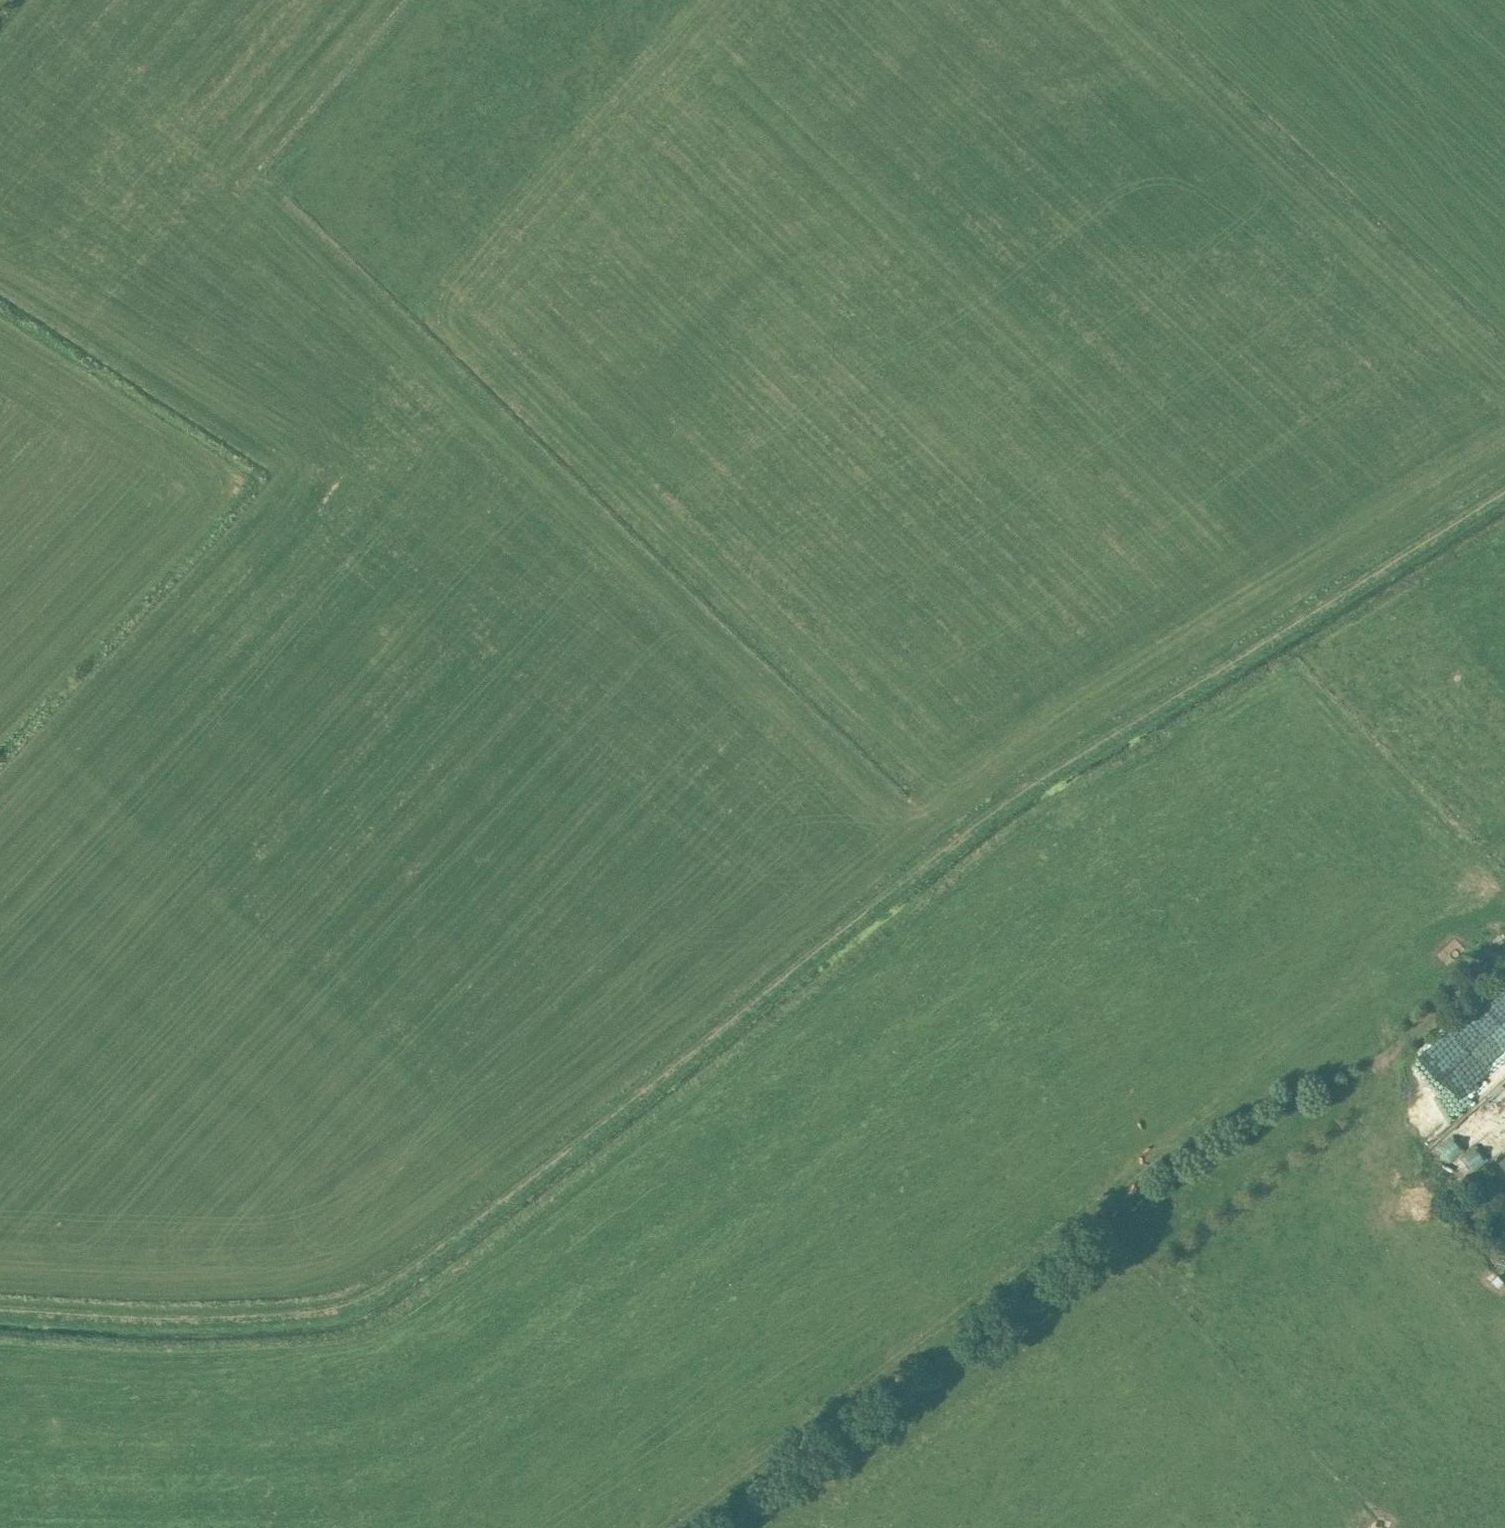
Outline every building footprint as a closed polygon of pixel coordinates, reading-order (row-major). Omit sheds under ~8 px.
[(1401,1055),(1421,1163),(1446,1203),(1497,1163),(1504,1157),(1504,962),(1401,1055)]
